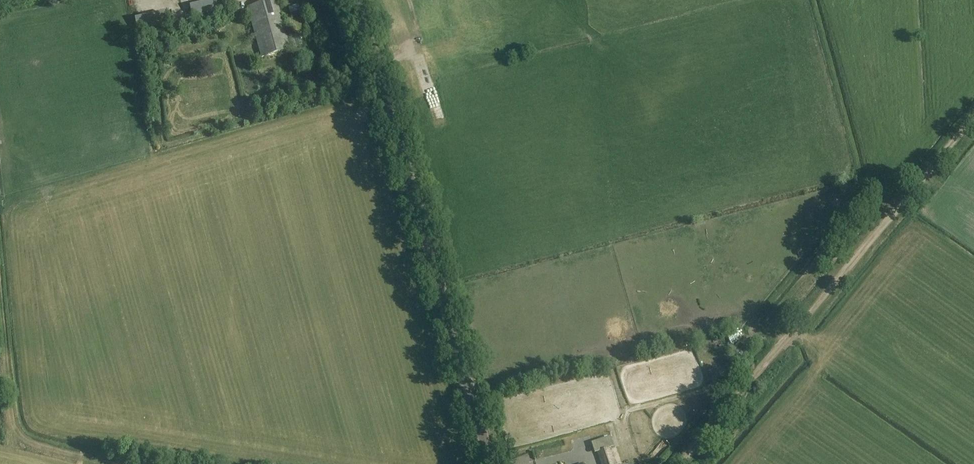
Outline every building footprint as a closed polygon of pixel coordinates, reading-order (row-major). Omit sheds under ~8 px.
[(189,7),(192,18),(221,11),(218,0),(188,0),(189,7)] [(261,57),(289,49),(275,0),(247,8),(261,57)] [(300,11),(290,14),(291,18),(295,20),(299,18),(301,15),(300,11)] [(130,15),(117,19),(119,26),(149,18),(147,12),(130,17),(130,15)] [(572,435),(579,451),(591,445),(585,430),(572,435)] [(598,454),(602,463),(616,463),(612,450),(598,454)]
